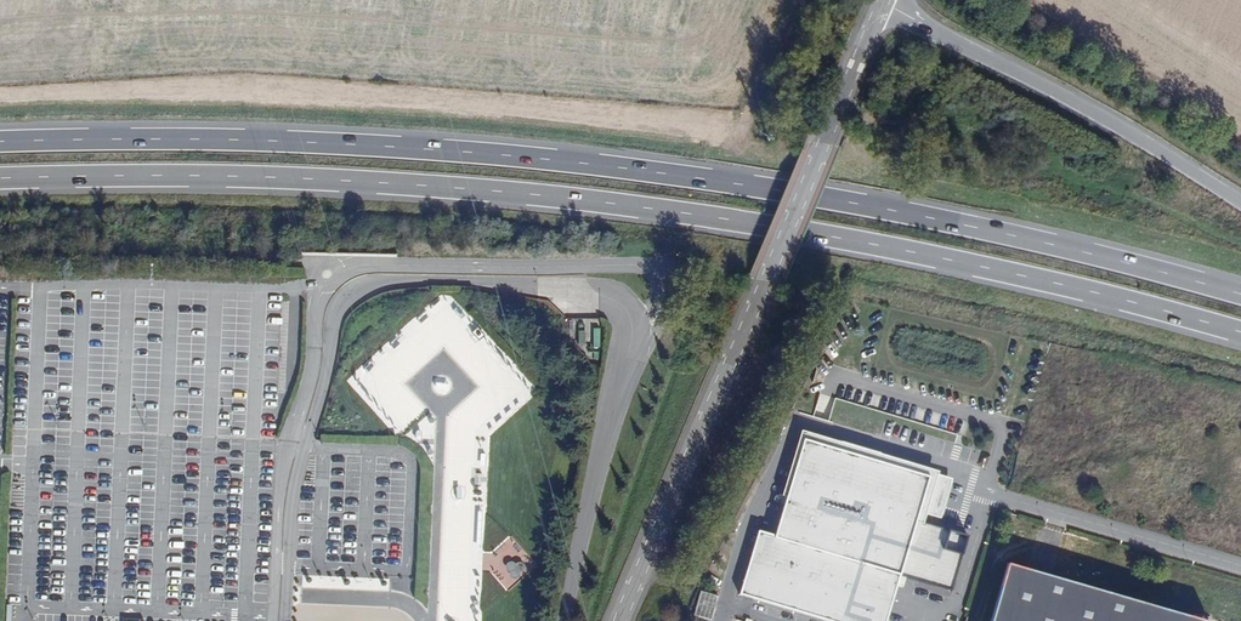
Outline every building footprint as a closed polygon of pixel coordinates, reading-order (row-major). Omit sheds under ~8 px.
[(438,378),(438,390),(448,390),(449,378),(438,378)] [(783,495),(789,497),(777,535),(761,529),(741,594),(833,620),(888,620),(905,574),(953,588),(964,554),(966,554),(971,536),(950,531),(926,522),(929,514),(944,518),(955,479),(941,475),(942,472),(806,427),(783,495)] [(1006,564),(989,620),(1201,620),(1006,564)] [(714,620),(718,594),(700,591),(696,617),(714,620)]
